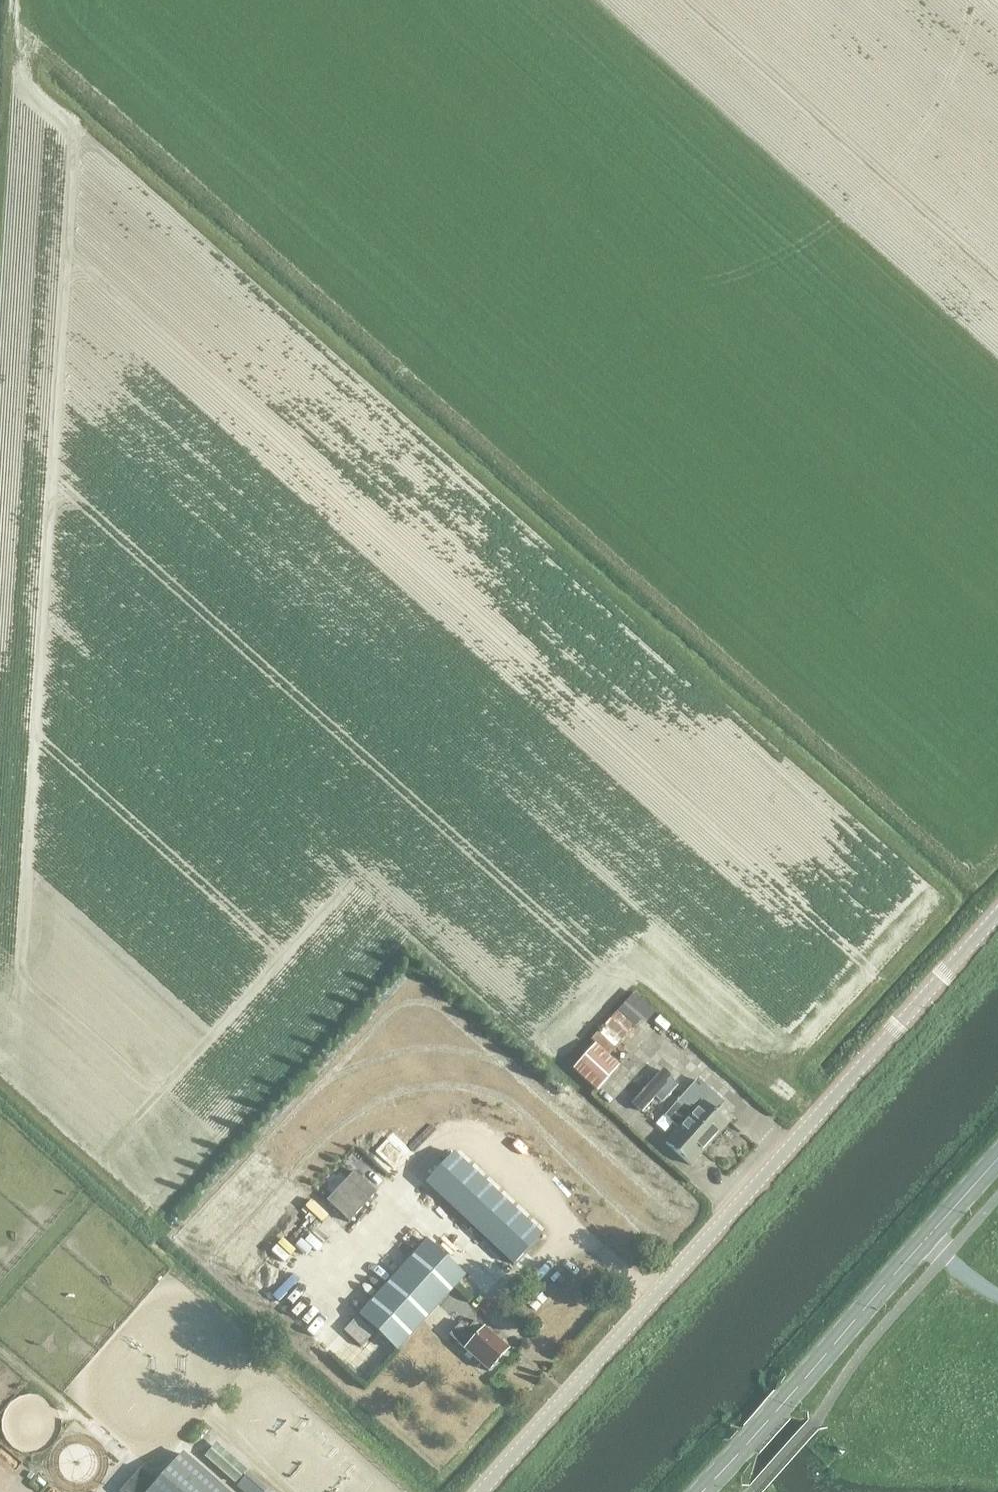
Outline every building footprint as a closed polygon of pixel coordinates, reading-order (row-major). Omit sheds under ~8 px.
[(619,1067),(595,1045),(573,1069),(597,1092),(619,1067)] [(651,1116),(681,1083),(664,1067),(634,1100),(651,1116)] [(704,1103),(692,1116),(717,1139),(729,1125),(704,1103)] [(717,1139),(692,1116),(678,1104),(665,1118),(678,1131),(703,1153),(710,1146),(717,1139)] [(703,1153),(678,1131),(666,1144),(691,1167),(703,1153)] [(512,1209),(497,1195),(482,1181),(468,1167),(453,1154),(426,1183),(513,1265),(541,1236),(526,1222),(512,1209)] [(327,1205),(349,1224),(377,1196),(355,1177),(327,1205)] [(464,1277),(427,1242),(359,1317),(396,1351),(464,1277)] [(449,1336),(458,1344),(466,1351),(465,1352),(489,1373),(509,1351),(476,1321),(468,1330),(461,1323),(449,1336)] [(183,1455),(151,1491),(225,1491),(183,1455)] [(267,1489),(248,1473),(236,1487),(242,1491),(265,1491),(267,1489)] [(150,1486),(137,1475),(122,1491),(144,1491),(150,1486)]
